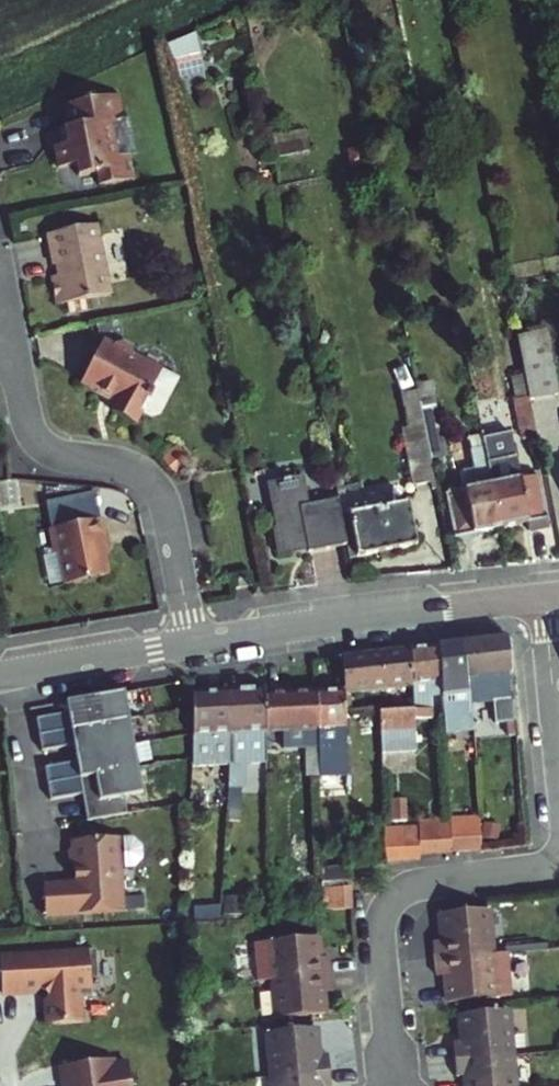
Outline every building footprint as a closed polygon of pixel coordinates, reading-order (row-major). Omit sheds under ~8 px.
[(202,32),(179,38),(188,73),(211,67),(202,32)] [(69,128),(72,144),(61,146),(65,168),(83,164),(85,175),(100,172),(102,185),(138,178),(134,154),(123,156),(116,122),(128,119),(123,95),(69,105),(74,127),(69,128)] [(310,136),(271,143),(273,155),(312,147),(310,136)] [(364,146),(347,149),(351,165),(367,162),(364,146)] [(115,293),(102,224),(52,233),(57,263),(62,262),(65,274),(57,276),(62,303),(70,302),(72,313),(96,308),(94,297),(115,293)] [(519,334),(528,377),(529,384),(532,397),(558,392),(558,387),(547,329),(519,334)] [(124,398),(120,405),(144,419),(171,372),(143,356),(142,346),(133,340),(123,344),(114,339),(91,379),(124,398)] [(526,437),(540,435),(532,397),(529,384),(516,387),(526,437)] [(424,422),(431,457),(448,454),(437,398),(420,401),(424,422)] [(410,425),(410,426),(413,438),(408,439),(418,490),(437,486),(431,457),(424,422),(410,425)] [(471,437),(473,450),(486,447),(484,434),(471,437)] [(489,460),(517,455),(514,442),(486,447),(489,460)] [(503,528),(489,460),(486,447),(473,450),(477,468),(462,471),(466,490),(447,493),(455,535),(458,535),(460,542),(476,539),(474,533),(503,528)] [(489,460),(503,528),(529,522),(530,529),(549,525),(539,474),(521,478),(517,455),(489,460)] [(345,530),(339,498),(308,504),(303,477),(272,484),(281,528),(274,529),(278,554),(308,549),(309,552),(348,544),(345,530)] [(339,498),(345,530),(354,529),(359,556),(417,544),(409,500),(368,508),(365,493),(339,498)] [(114,577),(111,559),(107,542),(112,541),(108,519),(64,527),(69,552),(65,553),(71,584),(114,577)] [(233,581),(235,593),(253,589),(251,577),(233,581)] [(507,638),(460,643),(467,705),(493,701),(495,726),(515,723),(507,638)] [(467,705),(460,643),(436,646),(440,682),(451,681),(453,706),(467,705)] [(440,682),(436,646),(408,649),(410,686),(411,706),(412,717),(429,716),(429,696),(441,695),(440,682)] [(341,658),(343,693),(410,686),(408,649),(386,651),(341,658)] [(280,690),(265,691),(265,734),(266,751),(306,750),(307,777),(317,777),(314,695),(280,696),(280,690)] [(229,766),(228,776),(239,776),(239,762),(266,763),(266,751),(265,734),(265,691),(229,692),(231,729),(229,766)] [(128,720),(123,692),(65,703),(67,714),(35,720),(38,737),(128,720)] [(213,766),(229,766),(231,729),(229,692),(191,694),(190,756),(212,755),(213,766)] [(343,695),(314,695),(317,777),(318,791),(325,790),(325,771),(347,771),(345,730),(344,713),(343,695)] [(413,751),(412,717),(411,706),(378,710),(379,728),(380,752),(413,751)] [(453,706),(442,708),(444,724),(455,722),(453,706)] [(344,713),(345,730),(379,728),(378,710),(344,713)] [(133,744),(128,720),(38,737),(41,753),(73,747),(74,755),(133,744)] [(133,744),(74,755),(76,763),(44,769),(47,785),(138,768),(133,744)] [(142,793),(138,768),(47,785),(50,802),(82,796),(87,822),(127,814),(124,797),(142,793)] [(230,816),(247,815),(245,785),(228,786),(230,816)] [(484,848),(481,815),(453,819),(456,851),(484,848)] [(417,823),(418,856),(456,852),(456,851),(453,819),(417,823)] [(418,856),(417,823),(384,825),(386,858),(418,858),(418,856)] [(41,886),(43,917),(121,912),(118,870),(132,869),(141,859),(140,847),(130,838),(70,841),(70,847),(65,852),(66,862),(71,867),(73,884),(41,886)] [(355,907),(354,883),(321,885),(322,911),(355,907)] [(434,960),(492,955),(488,912),(440,916),(443,942),(433,943),(434,960)] [(270,979),(326,973),(325,958),(315,959),(313,937),(267,943),(270,979)] [(93,952),(54,955),(54,957),(0,961),(0,991),(0,995),(34,993),(34,990),(39,990),(47,997),(44,1003),(45,1019),(51,1024),(81,1022),(78,995),(89,985),(88,978),(94,978),(93,952)] [(492,955),(434,960),(436,977),(445,976),(448,1004),(496,999),(492,955)] [(326,973),(270,979),(273,1017),(320,1013),(318,990),(327,989),(326,973)] [(454,1061),(511,1055),(507,1013),(460,1017),(462,1043),(453,1044),(454,1061)] [(268,1075),(325,1070),(324,1054),(314,1055),(312,1029),(264,1033),(268,1075)] [(466,1085),(514,1085),(511,1055),(454,1061),(456,1077),(465,1076),(466,1085)] [(60,1085),(130,1085),(126,1065),(106,1068),(105,1061),(58,1069),(60,1085)] [(325,1070),(268,1075),(269,1085),(326,1085),(325,1070)]
